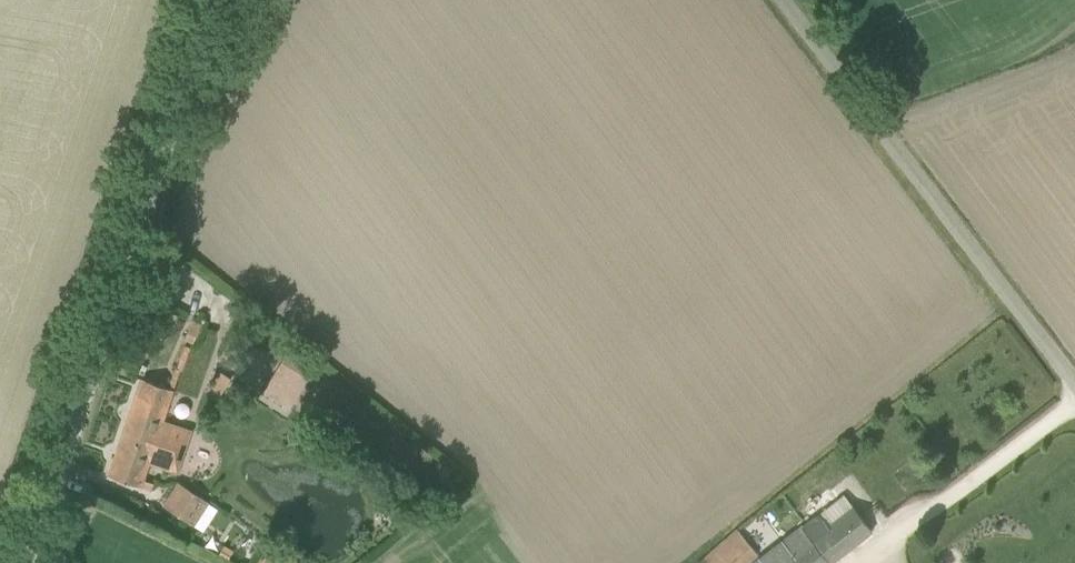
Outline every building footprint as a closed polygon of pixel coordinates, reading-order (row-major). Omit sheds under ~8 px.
[(309,378),(283,362),(264,391),(290,408),(309,378)] [(219,373),(207,391),(218,398),(230,380),(219,373)] [(141,379),(108,475),(141,486),(151,455),(170,462),(180,434),(161,428),(173,391),(141,379)] [(163,506),(193,525),(208,501),(178,482),(163,506)] [(872,530),(853,505),(844,494),(820,513),(754,562),(830,562),(872,530)] [(743,535),(738,530),(699,562),(745,562),(758,553),(743,535)] [(224,546),(218,556),(228,561),(233,552),(224,546)]
